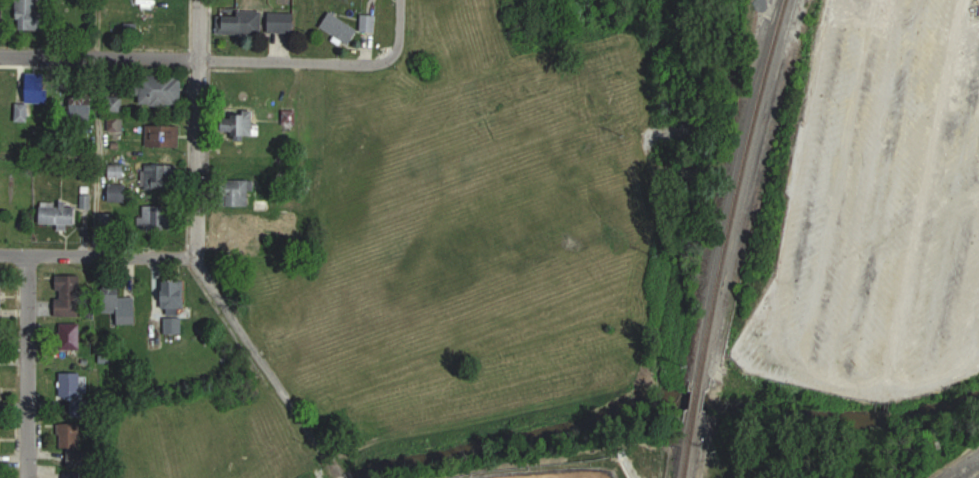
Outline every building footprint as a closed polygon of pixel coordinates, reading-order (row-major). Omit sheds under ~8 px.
[(50,30),(50,9),(40,9),(40,0),(18,0),(18,30),(50,30)] [(351,45),(361,30),(332,11),(322,25),(351,45)] [(264,33),(264,12),(218,12),(218,33),(264,33)] [(296,12),(269,12),(269,32),(296,32),(296,12)] [(378,30),(378,15),(364,15),(364,30),(378,30)] [(142,105),(184,105),(184,75),(142,75),(142,105)] [(18,122),(32,122),(32,104),(51,104),(51,85),(18,85),(18,122)] [(95,90),(73,90),(73,120),(95,120),(95,90)] [(110,112),(124,112),(124,96),(110,96),(110,112)] [(257,138),(257,111),(230,111),(230,138),(257,138)] [(284,111),(284,124),(298,124),(298,111),(284,111)] [(111,130),(120,130),(120,122),(111,122),(111,130)] [(182,147),(182,124),(147,124),(147,147),(182,147)] [(180,164),(144,164),(144,190),(180,190),(180,164)] [(252,179),(229,179),(229,207),(252,207),(252,179)] [(130,201),(130,184),(110,184),(110,201),(130,201)] [(40,224),(78,224),(78,204),(40,204),(40,224)] [(144,232),(165,232),(165,206),(144,206),(144,232)] [(165,280),(165,334),(186,334),(186,280),(165,280)] [(83,314),(80,282),(59,283),(62,316),(83,314)] [(139,324),(138,295),(107,296),(108,313),(119,313),(120,325),(139,324)] [(83,349),(83,322),(62,322),(62,349),(83,349)] [(63,412),(77,412),(77,397),(84,397),(84,371),(63,371),(63,412)] [(62,423),(62,448),(69,448),(69,467),(87,467),(88,423),(62,423)]
